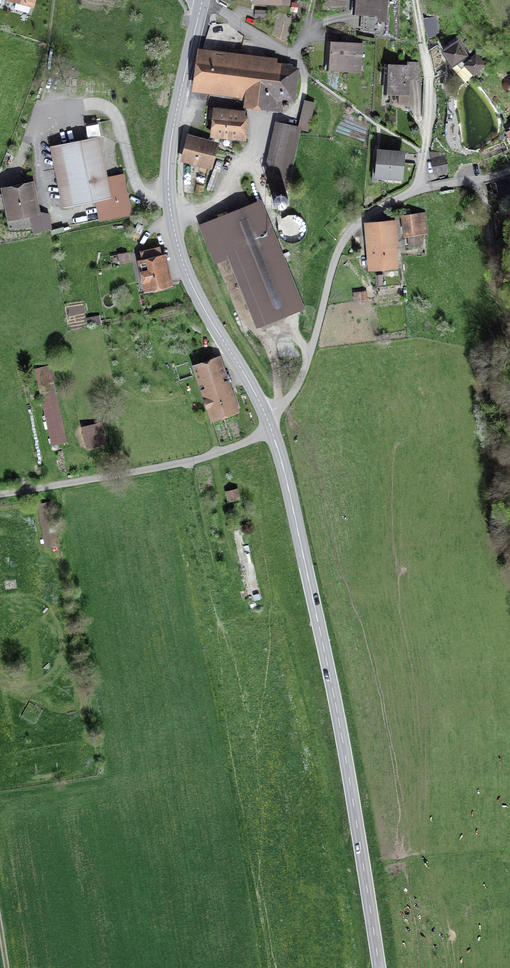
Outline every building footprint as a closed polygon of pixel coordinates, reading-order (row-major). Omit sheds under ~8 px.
[(31,4),(32,4),(33,0),(16,0),(17,0),(14,9),(27,12),(29,11),(31,4)] [(362,32),(378,33),(379,22),(386,23),(388,0),(355,0),(354,9),(364,10),(362,32)] [(438,35),(438,16),(427,16),(428,35),(438,35)] [(330,43),(328,66),(338,66),(338,69),(362,71),(363,45),(356,45),(356,36),(341,35),(340,44),(330,43)] [(460,42),(445,52),(454,66),(462,60),(476,75),(486,66),(466,42),(462,46),(460,42)] [(202,52),(198,86),(248,92),(246,105),(268,108),(268,109),(282,110),(283,101),(292,102),(292,100),(293,100),(296,71),(294,67),(252,62),(252,58),(202,52)] [(387,66),(385,94),(393,94),(393,104),(409,105),(410,85),(407,82),(408,79),(420,80),(420,77),(417,64),(408,64),(408,67),(387,66)] [(300,129),(310,131),(317,106),(307,104),(300,129)] [(217,114),(215,133),(246,136),(248,120),(241,119),(242,114),(229,112),(229,115),(217,114)] [(52,148),(63,206),(110,196),(98,138),(104,137),(100,122),(86,125),(89,140),(52,148)] [(273,175),(289,178),(299,129),(283,126),(273,175)] [(184,160),(209,168),(215,148),(190,141),(184,160)] [(378,150),(376,176),(402,178),(403,162),(397,152),(378,150)] [(433,158),(436,173),(448,171),(445,156),(433,158)] [(37,212),(32,184),(5,190),(10,217),(32,213),(36,231),(52,228),(49,213),(41,215),(37,212)] [(255,206),(202,227),(215,260),(232,253),(261,322),(301,306),(270,229),(265,231),(255,206)] [(403,215),(406,234),(426,231),(424,212),(403,215)] [(370,225),(373,266),(392,264),(389,224),(370,225)] [(141,252),(149,288),(168,284),(160,248),(141,252)] [(354,292),(355,300),(366,298),(365,291),(354,292)] [(198,365),(215,416),(233,409),(216,359),(198,365)] [(37,370),(53,443),(66,440),(49,367),(37,370)] [(83,428),(87,446),(106,442),(102,423),(83,428)] [(227,492),(229,500),(239,497),(237,490),(227,492)] [(39,505),(47,546),(59,543),(50,503),(39,505)]
